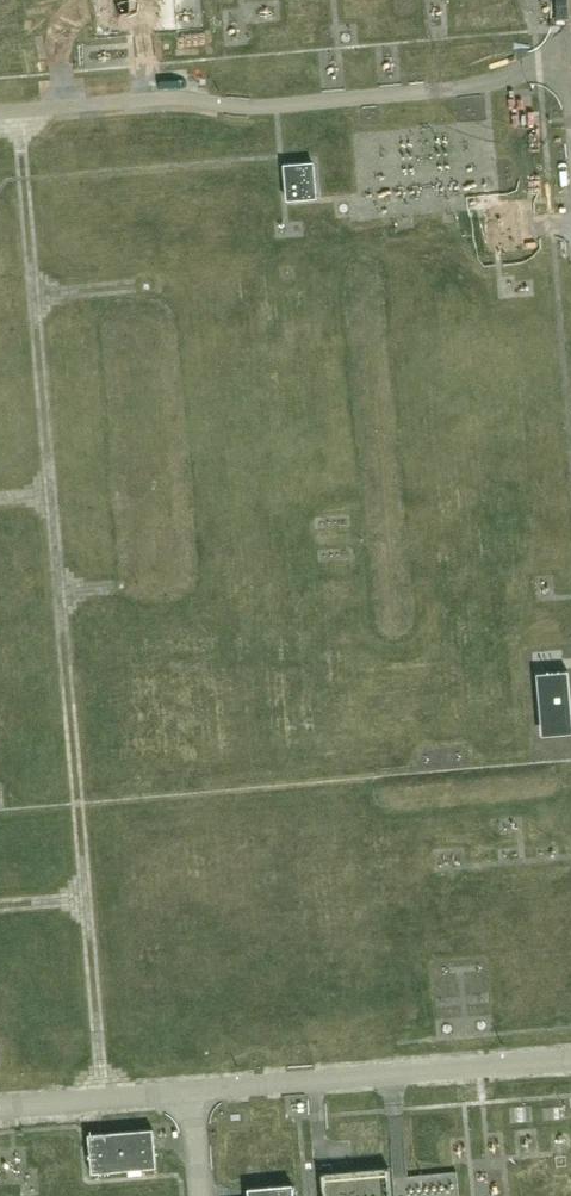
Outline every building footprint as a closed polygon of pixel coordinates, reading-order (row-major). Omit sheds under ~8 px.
[(318,199),(315,162),(283,165),(286,202),(318,199)] [(568,683),(545,685),(549,731),(570,729),(570,716),(568,683)] [(154,1130),(88,1135),(91,1173),(157,1168),(154,1130)] [(247,1189),(248,1195),(295,1195),(294,1185),(247,1189)] [(469,1188),(409,1190),(409,1195),(469,1195),(469,1188)]
